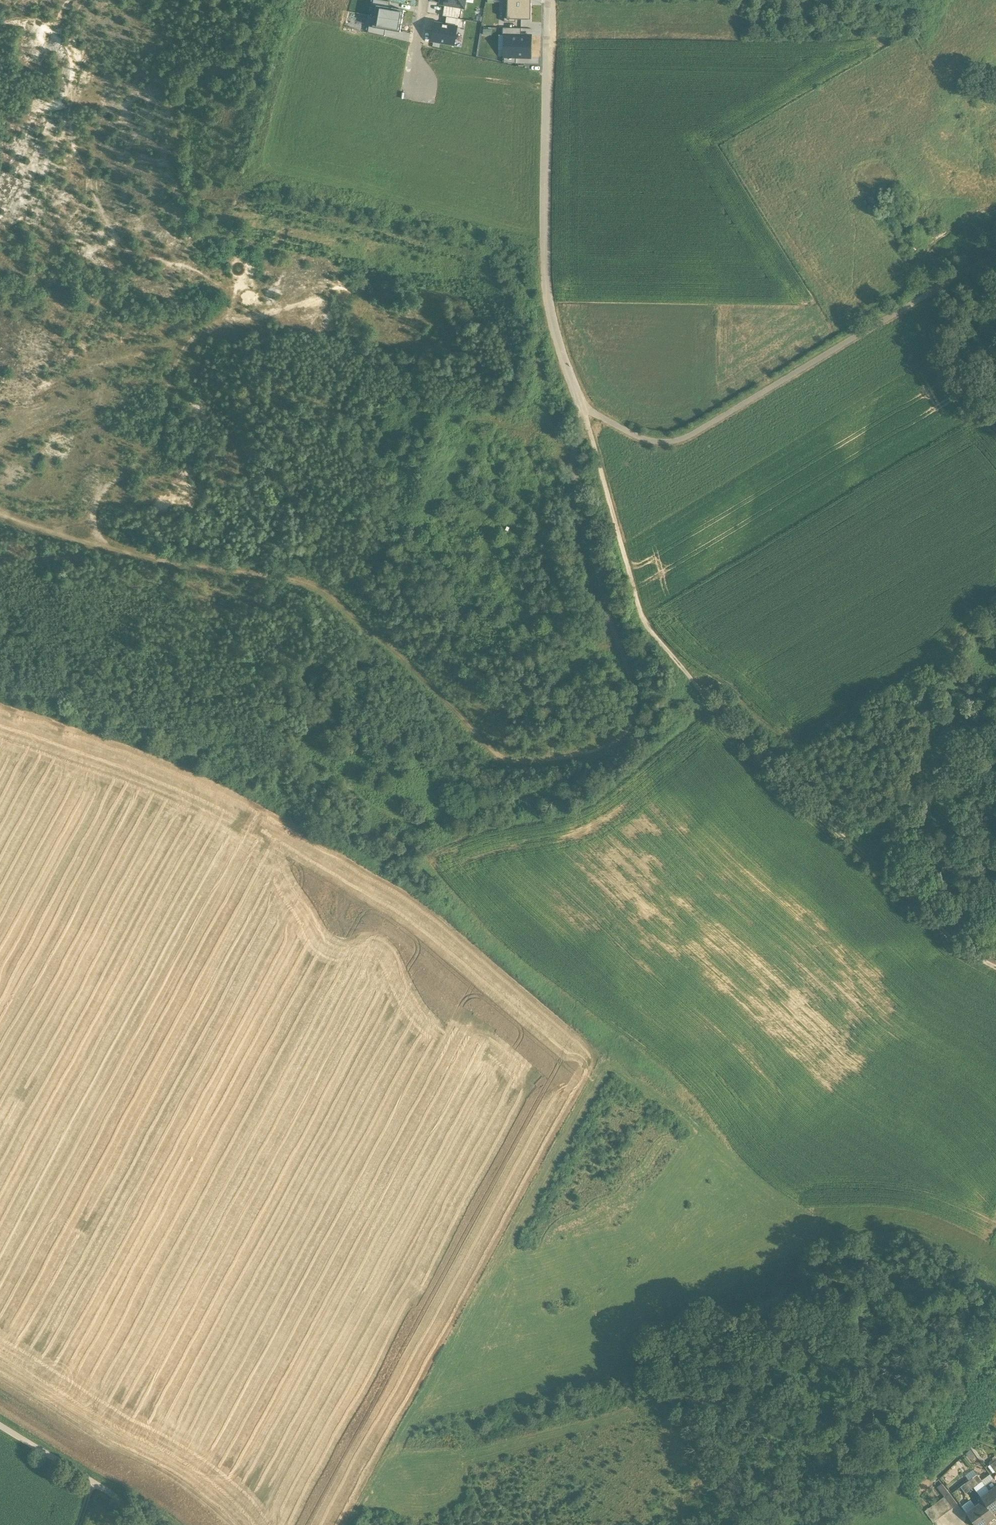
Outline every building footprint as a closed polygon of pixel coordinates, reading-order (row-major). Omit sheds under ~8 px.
[(507,10),(504,10),(504,22),(516,22),(516,19),(531,20),(531,0),(508,0),(507,10)] [(375,5),(374,16),(402,21),(404,10),(388,8),(375,5)] [(460,19),(462,7),(444,5),(443,16),(446,17),(460,19)] [(400,32),(402,21),(374,16),(372,27),(385,29),(400,32)] [(464,20),(446,17),(445,25),(457,27),(462,28),(464,20)] [(457,27),(445,25),(435,24),(432,41),(454,44),(457,27)] [(384,36),(385,29),(372,27),(368,26),(367,33),(384,36)] [(521,35),(504,35),(504,57),(516,58),(530,58),(531,35),(521,35)] [(943,1472),(948,1480),(968,1468),(963,1460),(943,1472)] [(972,1477),(977,1484),(982,1481),(976,1474),(972,1477)] [(969,1480),(968,1480),(973,1487),(977,1484),(972,1477),(969,1480)] [(993,1479),(985,1485),(988,1490),(995,1500),(995,1483),(993,1479)] [(968,1480),(964,1483),(969,1490),(973,1487),(968,1480)] [(942,1483),(937,1487),(944,1496),(944,1497),(952,1508),(957,1504),(949,1493),(942,1483)] [(965,1493),(969,1490),(964,1483),(960,1487),(965,1493)] [(979,1496),(982,1499),(993,1513),(995,1511),(995,1500),(988,1490),(979,1496)] [(947,1511),(952,1508),(944,1497),(939,1501),(947,1511)] [(961,1506),(965,1512),(967,1514),(975,1524),(984,1524),(987,1523),(974,1506),(974,1505),(970,1499),(961,1506)] [(995,1516),(993,1513),(982,1499),(974,1505),(974,1506),(987,1523),(995,1516)] [(942,1515),(947,1511),(939,1501),(934,1504),(942,1515)] [(937,1519),(942,1515),(934,1504),(929,1508),(937,1519)] [(932,1522),(937,1519),(929,1508),(924,1511),(932,1522)]
